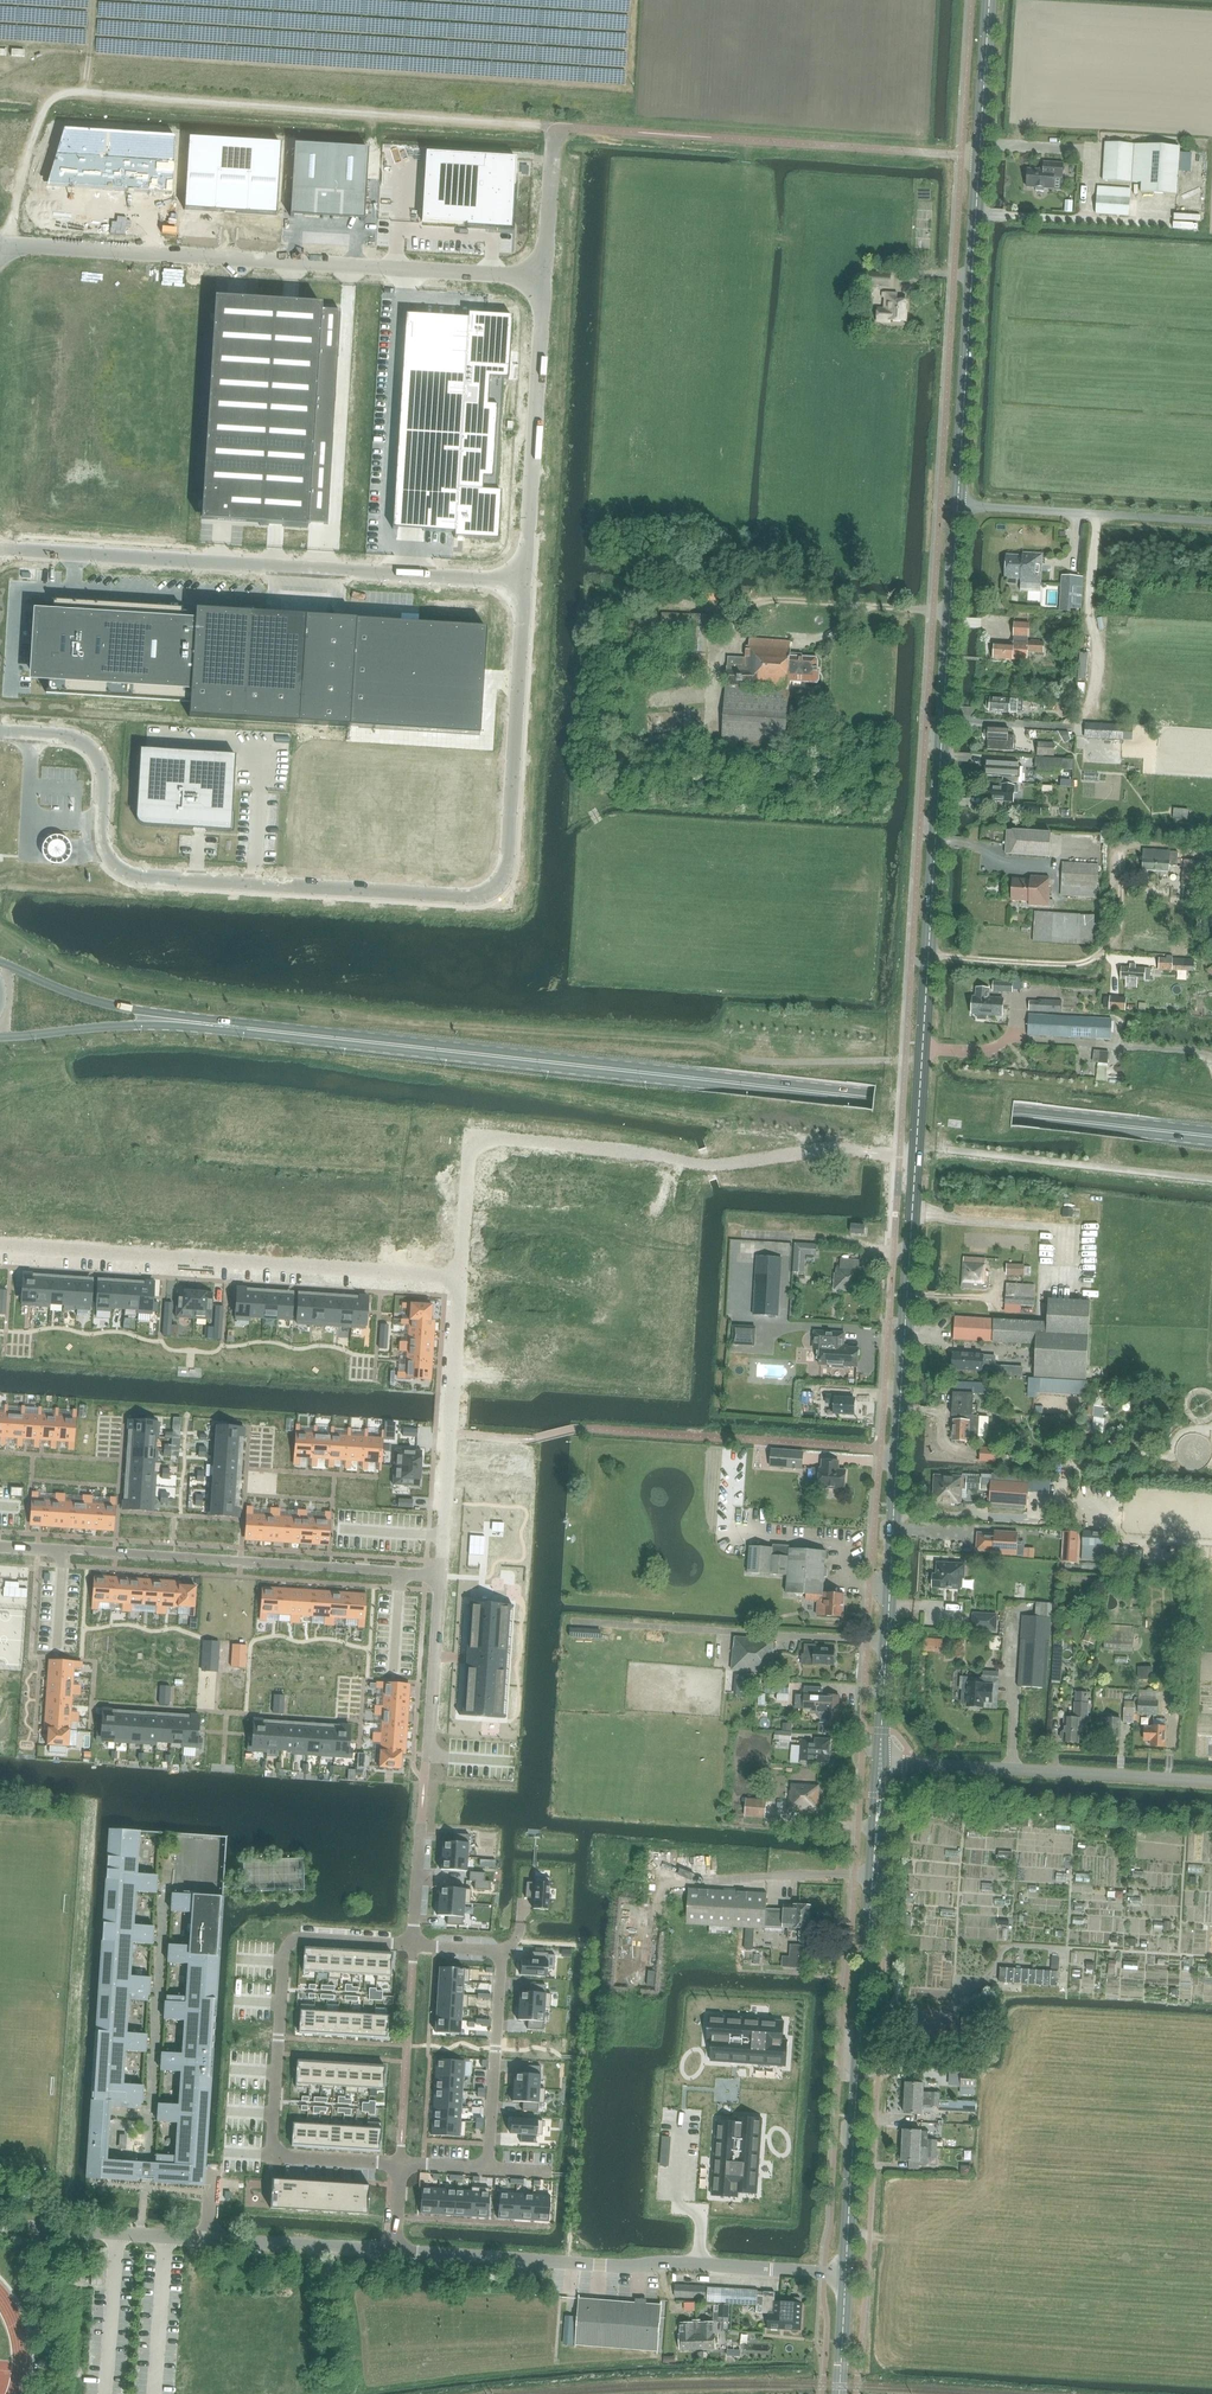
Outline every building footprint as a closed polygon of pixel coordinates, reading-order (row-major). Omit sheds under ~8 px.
[(63,129),(36,187),(175,195),(180,137),(63,129)] [(1103,181),(1140,183),(1139,193),(1177,195),(1180,148),(1105,144),(1103,181)] [(292,147),(288,216),(360,220),(364,151),(292,147)] [(1027,171),(1027,190),(1052,190),(1053,178),(1063,179),(1064,165),(1043,164),(1042,172),(1027,171)] [(1098,186),(1096,213),(1129,215),(1131,188),(1098,186)] [(1064,212),(1072,213),(1073,201),(1065,201),(1064,212)] [(867,273),(866,284),(886,285),(887,274),(867,273)] [(880,316),(877,319),(876,323),(891,324),(891,320),(905,321),(907,302),(897,301),(898,294),(883,293),(883,297),(886,297),(885,310),(891,311),(891,316),(880,316)] [(203,487),(201,521),(307,528),(308,523),(327,525),(333,432),(314,430),(318,356),(337,357),(340,312),(321,310),(321,306),(273,303),(215,299),(213,334),(203,487)] [(414,318),(401,498),(429,498),(427,528),(491,533),(497,489),(485,487),(496,376),(507,377),(511,324),(414,318)] [(1006,578),(1021,579),(1021,582),(1038,583),(1039,574),(1041,574),(1042,554),(1023,553),(1022,556),(1007,555),(1006,578)] [(1063,576),(1062,607),(1077,608),(1079,577),(1063,576)] [(38,619),(35,678),(49,679),(48,694),(192,700),(191,716),(300,722),(296,792),(334,795),(333,824),(345,825),(345,832),(474,840),(488,627),(355,620),(355,629),(329,628),(328,659),(277,656),(279,615),(54,603),(53,620),(38,619)] [(1013,659),(1020,659),(1028,660),(1029,651),(1043,653),(1044,643),(1029,642),(1030,623),(1015,622),(1014,645),(994,644),(994,649),(993,650),(992,655),(994,656),(993,658),(1012,659),(1013,659)] [(729,655),(723,745),(785,749),(789,687),(789,681),(818,683),(820,681),(820,675),(818,672),(819,657),(791,655),(791,649),(789,649),(790,641),(750,638),(749,646),(747,645),(747,656),(729,655)] [(987,707),(990,708),(990,711),(1017,713),(1017,712),(1023,712),(1023,700),(991,698),(991,699),(987,698),(987,707)] [(1086,723),(1085,738),(1123,741),(1123,725),(1086,723)] [(986,738),(988,738),(988,749),(1007,751),(1013,751),(1014,736),(1008,736),(1009,728),(989,727),(989,729),(987,729),(985,731),(985,736),(986,738)] [(1071,740),(1069,733),(1058,732),(1065,743),(1071,740)] [(1055,744),(1038,743),(1037,756),(1054,757),(1055,744)] [(140,750),(136,817),(136,820),(138,822),(140,825),(142,826),(145,827),(193,830),(193,828),(206,829),(206,831),(231,832),(236,756),(140,750)] [(1037,773),(1053,774),(1053,768),(1073,769),(1074,759),(1036,758),(1036,766),(1037,766),(1037,773)] [(987,761),(987,762),(986,775),(1003,776),(1002,782),(1019,783),(1020,763),(987,761)] [(985,787),(984,802),(1014,804),(1015,787),(1003,786),(1003,788),(985,787)] [(1025,805),(1024,817),(1042,818),(1043,806),(1025,805)] [(1007,830),(1006,842),(1005,853),(1050,856),(1051,832),(1007,830)] [(1143,870),(1169,871),(1170,866),(1177,867),(1178,852),(1144,850),(1143,870)] [(1183,883),(1197,884),(1198,861),(1184,860),(1183,883)] [(1061,895),(1096,897),(1099,864),(1063,862),(1061,895)] [(1030,905),(1053,907),(1054,900),(1049,900),(1050,887),(1049,886),(1050,877),(1031,876),(1031,880),(1014,879),(1012,900),(1030,901),(1030,905)] [(1147,887),(1146,895),(1170,897),(1171,889),(1147,887)] [(1035,940),(1092,943),(1094,913),(1037,910),(1035,940)] [(1159,969),(1172,970),(1186,971),(1187,959),(1159,958),(1159,969)] [(1121,978),(1128,979),(1128,986),(1138,987),(1139,979),(1150,980),(1151,968),(1122,967),(1121,978)] [(1013,983),(993,982),(993,992),(1012,993),(1013,983)] [(973,997),(972,1014),(978,1015),(978,1019),(986,1020),(987,1015),(1002,1016),(1003,999),(989,998),(990,989),(977,988),(976,997),(973,997)] [(1112,997),(1111,1009),(1126,1010),(1127,998),(1112,997)] [(1039,1002),(1029,1001),(1029,1011),(1061,1013),(1062,1001),(1058,1001),(1039,1000),(1039,1002)] [(1029,1015),(1028,1035),(1111,1039),(1112,1019),(1029,1015)] [(1109,1052),(1099,1051),(1098,1063),(1107,1064),(1109,1052)] [(851,1233),(865,1234),(866,1226),(852,1225),(851,1233)] [(797,1244),(795,1271),(804,1272),(805,1254),(816,1255),(816,1245),(797,1244)] [(757,1255),(754,1316),(780,1317),(783,1257),(757,1255)] [(964,1257),(962,1288),(990,1289),(990,1282),(986,1281),(987,1271),(985,1271),(986,1258),(964,1257)] [(841,1259),(840,1267),(838,1266),(837,1274),(835,1274),(834,1290),(860,1292),(862,1269),(860,1269),(860,1260),(841,1259)] [(1008,1265),(1007,1274),(1024,1275),(1025,1267),(1025,1265),(1008,1265)] [(24,1274),(22,1305),(36,1306),(37,1280),(31,1280),(31,1274),(24,1274)] [(37,1280),(36,1306),(49,1307),(51,1281),(37,1280)] [(51,1281),(49,1307),(50,1307),(50,1304),(63,1305),(64,1282),(51,1281)] [(64,1282),(63,1305),(76,1306),(76,1309),(78,1283),(64,1282)] [(139,1287),(138,1313),(152,1314),(152,1312),(153,1302),(154,1282),(146,1282),(146,1288),(139,1287)] [(78,1283),(76,1309),(90,1310),(92,1284),(78,1283)] [(98,1284),(96,1317),(110,1318),(110,1311),(111,1311),(112,1285),(98,1284)] [(1007,1284),(1006,1304),(1016,1304),(1020,1304),(1034,1305),(1035,1285),(1007,1284)] [(112,1285),(111,1311),(111,1308),(124,1309),(126,1286),(112,1285)] [(126,1286),(124,1309),(137,1310),(137,1313),(138,1313),(139,1287),(126,1286)] [(237,1288),(235,1319),(249,1320),(251,1295),(245,1294),(245,1289),(237,1288)] [(177,1291),(176,1318),(193,1319),(195,1292),(177,1291)] [(195,1292),(193,1319),(211,1320),(213,1293),(195,1292)] [(251,1295),(249,1320),(250,1320),(250,1318),(263,1318),(265,1296),(251,1295)] [(265,1296),(263,1318),(277,1319),(278,1296),(265,1296)] [(278,1296),(277,1319),(291,1320),(292,1297),(278,1296)] [(353,1302),(351,1327),(365,1328),(368,1297),(360,1296),(359,1302),(353,1302)] [(298,1298),(297,1324),(311,1325),(313,1299),(298,1298)] [(956,1317),(955,1331),(954,1339),(1005,1342),(1036,1344),(1034,1376),(1086,1380),(1091,1301),(1049,1298),(1048,1322),(1006,1319),(1006,1320),(956,1317)] [(313,1299),(311,1325),(324,1326),(326,1300),(313,1299)] [(326,1300),(324,1326),(338,1326),(340,1301),(326,1300)] [(340,1301),(338,1326),(351,1327),(353,1302),(340,1301)] [(165,1302),(164,1317),(171,1317),(172,1303),(165,1302)] [(403,1304),(403,1308),(410,1309),(409,1320),(434,1322),(434,1321),(431,1321),(432,1305),(410,1304),(403,1304)] [(1006,1304),(1006,1312),(1015,1312),(1016,1304),(1006,1304)] [(216,1306),(215,1320),(222,1321),(223,1306),(216,1306)] [(164,1317),(163,1336),(170,1336),(171,1317),(164,1317)] [(215,1320),(214,1339),(221,1340),(222,1321),(215,1320)] [(402,1320),(402,1324),(409,1325),(408,1334),(433,1335),(434,1322),(409,1320),(402,1320)] [(381,1324),(379,1349),(386,1349),(388,1325),(381,1324)] [(733,1344),(756,1345),(757,1326),(734,1324),(733,1344)] [(859,1348),(844,1347),(845,1333),(815,1331),(814,1349),(821,1349),(820,1365),(833,1366),(833,1367),(845,1368),(845,1366),(858,1367),(859,1356),(861,1354),(861,1351),(859,1350),(859,1348)] [(400,1342),(400,1347),(432,1349),(433,1335),(408,1334),(408,1343),(400,1342)] [(400,1347),(400,1351),(407,1352),(406,1361),(431,1362),(432,1349),(400,1347)] [(952,1369),(983,1371),(992,1372),(993,1359),(984,1358),(985,1355),(953,1353),(952,1369)] [(398,1372),(398,1378),(405,1378),(430,1380),(431,1362),(406,1361),(406,1373),(398,1372)] [(955,1383),(955,1394),(954,1416),(969,1417),(969,1422),(953,1421),(953,1432),(952,1432),(952,1439),(952,1442),(969,1443),(970,1437),(978,1437),(979,1417),(973,1417),(973,1408),(974,1395),(988,1395),(989,1384),(955,1383)] [(854,1414),(855,1399),(843,1398),(844,1396),(827,1395),(827,1403),(834,1403),(834,1413),(854,1414)] [(1085,1415),(1083,1432),(1103,1435),(1105,1418),(1103,1418),(1104,1407),(1089,1405),(1087,1415),(1085,1415)] [(7,1413),(5,1438),(17,1438),(17,1446),(22,1446),(22,1439),(24,1415),(24,1407),(22,1407),(21,1414),(7,1413)] [(24,1415),(22,1439),(34,1440),(34,1447),(39,1447),(39,1440),(41,1416),(41,1408),(39,1408),(38,1416),(24,1415)] [(41,1416),(39,1440),(51,1441),(51,1448),(55,1448),(56,1441),(58,1417),(58,1410),(56,1409),(55,1417),(41,1416)] [(58,1417),(56,1441),(69,1442),(68,1449),(73,1450),(76,1411),(73,1411),(73,1418),(58,1417)] [(129,1421),(128,1429),(134,1429),(134,1436),(158,1437),(159,1423),(155,1423),(156,1419),(149,1419),(148,1422),(129,1421)] [(386,1422),(384,1439),(394,1440),(396,1422),(386,1422)] [(214,1427),(213,1441),(238,1443),(238,1436),(244,1437),(244,1429),(225,1427),(225,1424),(218,1423),(218,1427),(214,1427)] [(297,1426),(294,1465),(299,1465),(299,1458),(312,1458),(314,1434),(299,1433),(299,1426),(297,1426)] [(312,1458),(311,1466),(316,1466),(317,1459),(329,1460),(331,1435),(316,1434),(317,1427),(314,1427),(314,1434),(312,1458)] [(329,1460),(328,1467),(333,1467),(334,1460),(346,1461),(347,1436),(333,1435),(334,1428),(331,1428),(331,1435),(329,1460)] [(346,1461),(345,1468),(350,1468),(351,1461),(363,1462),(364,1438),(350,1437),(351,1429),(348,1429),(347,1436),(346,1461)] [(363,1462),(362,1469),(367,1470),(368,1462),(381,1463),(382,1439),(367,1438),(367,1430),(365,1430),(364,1438),(363,1462)] [(134,1436),(133,1448),(157,1449),(154,1448),(155,1438),(158,1438),(158,1437),(134,1436)] [(213,1453),(237,1455),(238,1443),(213,1441),(213,1442),(216,1442),(215,1453),(213,1453)] [(133,1448),(132,1460),(156,1461),(157,1449),(133,1448)] [(982,1448),(981,1461),(994,1461),(995,1449),(982,1448)] [(771,1467),(803,1469),(805,1452),(772,1449),(771,1467)] [(395,1450),(394,1467),(421,1469),(422,1451),(395,1450)] [(213,1453),(212,1465),(236,1467),(237,1455),(213,1453)] [(132,1460),(131,1472),(155,1473),(153,1473),(153,1462),(156,1462),(156,1461),(132,1460)] [(812,1469),(811,1475),(814,1481),(818,1481),(818,1487),(844,1489),(846,1474),(846,1471),(839,1470),(839,1462),(822,1460),(821,1468),(820,1468),(819,1470),(812,1469)] [(211,1477),(235,1479),(236,1467),(212,1465),(212,1466),(215,1466),(214,1477),(211,1477)] [(394,1467),(393,1485),(420,1487),(421,1469),(394,1467)] [(131,1472),(130,1484),(155,1485),(155,1473),(131,1472)] [(935,1475),(934,1503),(952,1505),(952,1503),(962,1504),(962,1498),(963,1490),(968,1490),(969,1478),(963,1477),(935,1475)] [(981,1475),(981,1479),(982,1479),(992,1479),(992,1484),(991,1492),(990,1502),(1026,1504),(1027,1486),(1028,1478),(981,1475)] [(211,1477),(210,1489),(234,1491),(235,1479),(211,1477)] [(969,1478),(968,1490),(981,1491),(991,1492),(992,1484),(992,1479),(982,1479),(969,1478)] [(130,1484),(129,1496),(154,1498),(155,1485),(130,1484)] [(11,1488),(10,1496),(22,1497),(23,1488),(11,1488)] [(210,1489),(209,1501),(234,1503),(234,1491),(210,1489)] [(33,1493),(31,1525),(45,1526),(46,1501),(38,1501),(38,1494),(33,1493)] [(46,1501),(45,1526),(58,1527),(60,1495),(56,1495),(55,1502),(46,1501)] [(60,1495),(58,1527),(72,1527),(73,1503),(65,1503),(65,1495),(60,1495)] [(73,1503),(72,1527),(85,1528),(87,1497),(83,1496),(82,1504),(73,1503)] [(123,1502),(123,1510),(153,1512),(154,1498),(129,1496),(129,1502),(123,1502)] [(87,1497),(85,1528),(99,1529),(100,1505),(92,1504),(92,1497),(87,1497)] [(100,1505),(99,1529),(113,1530),(115,1499),(110,1498),(109,1505),(100,1505)] [(209,1501),(208,1516),(238,1517),(239,1510),(233,1509),(234,1503),(209,1501)] [(248,1507),(245,1539),(259,1540),(261,1516),(252,1515),(253,1508),(248,1507)] [(261,1516),(259,1540),(273,1541),(275,1509),(271,1509),(270,1517),(261,1516)] [(275,1509),(273,1541),(286,1542),(288,1518),(279,1517),(280,1510),(275,1509)] [(288,1518),(286,1542),(300,1542),(302,1511),(298,1511),(297,1518),(288,1518)] [(302,1511),(300,1542),(314,1543),(315,1519),(306,1519),(307,1511),(302,1511)] [(315,1519),(314,1543),(328,1544),(330,1513),(325,1513),(324,1520),(315,1519)] [(503,1533),(504,1523),(494,1523),(493,1532),(503,1533)] [(1064,1531),(1062,1562),(1077,1563),(1079,1532),(1064,1531)] [(1109,1532),(1083,1531),(1082,1560),(1118,1562),(1119,1546),(1108,1545),(1109,1532)] [(994,1550),(994,1552),(994,1553),(1018,1554),(1019,1533),(995,1532),(995,1534),(979,1533),(978,1549),(994,1550)] [(484,1556),(485,1537),(470,1536),(469,1555),(484,1556)] [(751,1547),(750,1574),(788,1576),(787,1593),(807,1594),(807,1600),(818,1601),(817,1615),(844,1617),(845,1595),(824,1593),(825,1578),(828,1577),(828,1569),(826,1568),(827,1552),(790,1550),(789,1547),(776,1546),(776,1549),(751,1547)] [(1024,1558),(1034,1558),(1034,1549),(1024,1548),(1024,1558)] [(933,1587),(962,1589),(963,1579),(965,1579),(966,1564),(955,1563),(954,1565),(949,1565),(949,1563),(938,1562),(937,1574),(934,1574),(933,1587)] [(95,1577),(92,1609),(97,1609),(98,1602),(111,1603),(112,1579),(95,1577)] [(112,1579),(111,1603),(123,1604),(122,1611),(127,1611),(129,1580),(112,1579)] [(129,1580),(127,1611),(132,1612),(132,1604),(144,1605),(146,1581),(129,1580)] [(146,1581),(144,1605),(157,1606),(156,1613),(161,1614),(163,1582),(146,1581)] [(163,1582),(161,1614),(166,1614),(166,1607),(178,1607),(180,1583),(163,1582)] [(180,1583),(178,1607),(190,1608),(189,1616),(194,1616),(196,1587),(180,1586),(181,1583),(180,1583)] [(263,1589),(260,1620),(266,1621),(266,1613),(279,1614),(280,1590),(263,1589)] [(280,1590),(279,1614),(291,1615),(290,1622),(295,1623),(297,1591),(280,1590)] [(297,1591),(295,1623),(300,1623),(300,1616),(312,1616),(314,1592),(297,1591)] [(314,1592),(312,1616),(325,1617),(324,1625),(329,1625),(331,1593),(314,1592)] [(331,1593),(329,1625),(333,1625),(334,1617),(346,1618),(348,1594),(331,1593)] [(348,1594),(346,1618),(359,1619),(358,1627),(363,1627),(366,1596),(348,1594)] [(997,1614),(974,1613),(973,1629),(997,1631),(997,1614)] [(470,1614),(463,1716),(506,1718),(512,1616),(470,1614)] [(1052,1616),(1023,1615),(1018,1688),(1047,1689),(1052,1617),(1052,1616)] [(1087,1631),(1084,1640),(1094,1643),(1097,1634),(1087,1631)] [(1106,1649),(1133,1651),(1134,1633),(1107,1632),(1106,1649)] [(736,1638),(735,1647),(734,1648),(733,1671),(772,1674),(774,1651),(774,1650),(774,1641),(736,1638)] [(925,1639),(924,1650),(943,1651),(944,1640),(925,1639)] [(209,1644),(207,1674),(220,1675),(222,1645),(209,1644)] [(802,1655),(802,1665),(815,1665),(815,1664),(834,1665),(834,1663),(836,1663),(836,1657),(835,1656),(835,1650),(817,1649),(817,1645),(805,1645),(805,1655),(802,1655)] [(251,1647),(238,1646),(237,1663),(250,1664),(251,1647)] [(1054,1647),(1054,1660),(1062,1661),(1063,1648),(1054,1647)] [(50,1661),(49,1675),(73,1677),(74,1667),(81,1668),(81,1663),(50,1661)] [(1137,1680),(1153,1680),(1153,1668),(1138,1668),(1137,1680)] [(969,1676),(967,1707),(971,1707),(970,1709),(980,1710),(980,1708),(984,1708),(984,1704),(992,1703),(997,1703),(999,1678),(999,1670),(983,1669),(983,1677),(969,1676)] [(49,1675),(48,1688),(80,1691),(80,1686),(73,1686),(73,1677),(49,1675)] [(737,1677),(736,1696),(747,1697),(749,1678),(737,1677)] [(766,1682),(765,1692),(789,1694),(790,1683),(766,1682)] [(377,1683),(377,1688),(384,1689),(383,1698),(408,1699),(409,1685),(377,1683)] [(160,1686),(159,1705),(169,1705),(170,1687),(160,1686)] [(796,1694),(795,1708),(804,1709),(812,1709),(812,1712),(815,1712),(815,1715),(819,1719),(826,1719),(826,1723),(826,1726),(838,1726),(839,1712),(840,1695),(827,1695),(827,1696),(823,1696),(823,1687),(805,1686),(805,1695),(796,1694)] [(48,1688),(47,1702),(71,1704),(72,1695),(79,1695),(80,1691),(48,1688)] [(1063,1742),(1078,1742),(1078,1732),(1087,1732),(1088,1706),(1088,1693),(1075,1693),(1075,1703),(1073,1702),(1073,1718),(1065,1718),(1064,1731),(1061,1734),(1061,1738),(1064,1741),(1063,1742)] [(275,1695),(273,1713),(283,1714),(284,1696),(275,1695)] [(375,1706),(375,1711),(407,1713),(408,1699),(383,1698),(383,1707),(375,1706)] [(1138,1699),(1138,1712),(1138,1713),(1156,1714),(1157,1700),(1138,1699)] [(47,1702),(46,1715),(78,1718),(78,1713),(71,1712),(71,1704),(47,1702)] [(97,1732),(96,1741),(102,1741),(115,1742),(117,1716),(111,1716),(111,1710),(103,1709),(102,1733),(97,1732)] [(1124,1709),(1124,1712),(1123,1724),(1133,1725),(1134,1710),(1125,1709),(1124,1709)] [(375,1711),(375,1715),(382,1716),(382,1725),(406,1726),(407,1713),(375,1711)] [(46,1715),(45,1729),(70,1731),(70,1722),(77,1722),(78,1718),(46,1715)] [(184,1721),(183,1746),(196,1747),(196,1748),(201,1748),(202,1739),(197,1739),(199,1716),(191,1715),(191,1721),(184,1721)] [(117,1716),(115,1742),(129,1743),(130,1717),(117,1716)] [(130,1717),(129,1743),(142,1744),(144,1718),(130,1717)] [(144,1718),(142,1744),(156,1745),(157,1719),(144,1718)] [(1101,1720),(1100,1733),(1106,1733),(1106,1742),(1108,1742),(1109,1744),(1112,1744),(1114,1742),(1120,1743),(1121,1726),(1120,1725),(1120,1719),(1107,1718),(1107,1721),(1101,1720)] [(157,1719),(156,1745),(156,1742),(169,1742),(171,1720),(157,1719)] [(171,1720),(169,1742),(182,1743),(182,1746),(183,1746),(184,1721),(171,1720)] [(248,1742),(247,1751),(252,1751),(253,1751),(266,1752),(268,1726),(261,1726),(262,1720),(254,1720),(252,1742),(248,1742)] [(1155,1728),(1143,1728),(1143,1742),(1151,1742),(1151,1747),(1165,1747),(1166,1727),(1165,1727),(1165,1720),(1155,1720),(1155,1728)] [(374,1733),(373,1738),(405,1740),(406,1726),(382,1725),(381,1734),(374,1733)] [(268,1726),(266,1752),(267,1752),(267,1749),(280,1750),(281,1727),(268,1726)] [(335,1731),(333,1757),(347,1757),(347,1758),(352,1758),(353,1749),(348,1749),(350,1726),(342,1726),(341,1731),(335,1731)] [(281,1727),(280,1750),(293,1751),(292,1754),(293,1754),(295,1728),(281,1727)] [(295,1728),(293,1754),(306,1755),(308,1729),(295,1728)] [(45,1729),(45,1730),(48,1730),(47,1746),(68,1747),(70,1731),(45,1729)] [(308,1729),(306,1755),(320,1756),(322,1730),(308,1729)] [(322,1730),(320,1756),(333,1757),(335,1731),(322,1730)] [(792,1732),(775,1731),(774,1740),(791,1741),(792,1732)] [(373,1738),(373,1742),(380,1743),(380,1752),(404,1753),(405,1740),(373,1738)] [(801,1743),(800,1761),(830,1763),(830,1752),(831,1740),(816,1739),(816,1744),(801,1743)] [(380,1752),(379,1768),(400,1769),(401,1753),(404,1754),(404,1753),(380,1752)] [(790,1792),(789,1813),(818,1814),(819,1786),(792,1784),(792,1792),(790,1792)] [(747,1801),(746,1818),(766,1819),(767,1800),(765,1800),(764,1802),(747,1801)] [(109,1829),(87,2177),(90,2177),(92,2177),(94,2178),(96,2178),(110,2179),(112,2179),(137,2180),(137,2179),(142,2179),(141,2181),(151,2182),(151,2180),(153,2180),(153,2181),(203,2185),(204,2169),(205,2164),(205,2162),(205,2157),(222,1897),(172,1893),(172,1902),(171,1912),(172,1912),(174,1912),(192,1913),(189,1946),(172,1945),(171,1945),(169,1945),(169,1946),(168,1953),(168,1963),(169,1963),(171,1963),(188,1964),(186,1997),(169,1996),(167,1996),(166,1996),(165,1996),(165,2010),(164,2020),(167,2020),(185,2021),(182,2054),(165,2053),(162,2052),(162,2054),(161,2061),(161,2071),(162,2071),(164,2071),(181,2072),(179,2105),(162,2104),(160,2104),(158,2104),(158,2105),(158,2112),(157,2122),(159,2122),(178,2123),(176,2156),(158,2155),(156,2155),(155,2155),(155,2156),(155,2163),(143,2163),(134,2162),(107,2160),(109,2120),(110,2117),(110,2107),(141,2109),(142,2095),(143,2085),(141,2085),(140,2085),(122,2084),(125,2051),(141,2052),(144,2052),(145,2053),(145,2052),(146,2034),(145,2034),(143,2034),(126,2033),(128,2000),(145,2001),(147,2001),(148,2001),(149,2001),(149,1986),(150,1978),(149,1977),(147,1977),(129,1976),(132,1943),(148,1944),(151,1945),(152,1945),(152,1944),(153,1936),(153,1926),(152,1926),(150,1926),(133,1925),(135,1892),(152,1893),(154,1893),(156,1894),(156,1893),(156,1884),(157,1875),(153,1875),(136,1874),(139,1831),(109,1829)] [(442,1841),(441,1856),(467,1857),(469,1835),(453,1834),(453,1842),(442,1841)] [(441,1856),(440,1870),(466,1872),(467,1857),(441,1856)] [(480,1859),(479,1867),(495,1868),(496,1861),(480,1859)] [(470,1872),(469,1881),(490,1882),(491,1882),(485,1881),(485,1873),(470,1872)] [(526,1882),(525,1898),(534,1898),(533,1909),(548,1910),(550,1878),(535,1877),(535,1883),(526,1882)] [(469,1881),(475,1882),(474,1890),(490,1891),(490,1882),(469,1881)] [(439,1887),(438,1901),(470,1904),(471,1890),(439,1887)] [(689,1890),(687,1925),(694,1926),(710,1927),(710,1933),(734,1935),(734,1928),(763,1930),(763,1926),(800,1928),(799,1942),(810,1943),(811,1938),(812,1938),(814,1906),(794,1905),(784,1905),(784,1909),(765,1908),(766,1895),(694,1891),(689,1890)] [(438,1901),(437,1916),(448,1916),(447,1925),(463,1926),(463,1917),(464,1904),(470,1904),(438,1901)] [(784,1957),(783,1967),(800,1968),(801,1945),(791,1945),(790,1957),(784,1957)] [(304,1949),(303,1971),(317,1972),(318,1949),(306,1949),(306,1947),(306,1949),(304,1949)] [(318,1949),(317,1972),(328,1973),(328,1979),(330,1950),(318,1949)] [(330,1950),(328,1979),(340,1979),(342,1951),(330,1950)] [(342,1951),(340,1979),(341,1979),(341,1974),(353,1975),(354,1952),(342,1951)] [(354,1952),(353,1975),(365,1975),(366,1953),(354,1952)] [(521,1960),(520,1975),(546,1976),(547,1969),(554,1969),(555,1955),(548,1955),(548,1953),(532,1952),(532,1960),(521,1960)] [(366,1953),(365,1975),(377,1976),(376,1982),(377,1982),(378,1953),(366,1953)] [(378,1953),(377,1982),(390,1983),(392,1954),(391,1954),(391,1953),(390,1953),(390,1954),(378,1953)] [(439,1967),(438,1981),(469,1983),(470,1969),(439,1967)] [(1000,1980),(999,1985),(1041,1988),(1059,1989),(1059,1970),(1048,1970),(1032,1969),(1000,1967),(1000,1980)] [(438,1981),(438,1993),(468,1995),(462,1995),(463,1983),(469,1983),(438,1981)] [(519,1992),(518,2006),(550,2008),(551,1994),(545,1994),(546,1985),(530,1984),(530,1993),(519,1992)] [(438,1993),(437,2006),(467,2008),(468,1995),(438,1993)] [(301,2004),(299,2033),(300,2033),(300,2034),(301,2034),(301,2033),(313,2034),(315,2005),(301,2004)] [(315,2005),(313,2034),(325,2034),(326,2012),(315,2011),(315,2005)] [(437,2006),(436,2019),(461,2021),(462,2008),(467,2009),(467,2008),(437,2006)] [(518,2006),(517,2020),(528,2021),(527,2029),(543,2030),(544,2022),(544,2008),(550,2009),(550,2008),(518,2006)] [(338,2013),(337,2035),(349,2036),(351,2010),(350,2010),(350,2013),(338,2013)] [(351,2010),(349,2036),(361,2037),(363,2011),(351,2010)] [(363,2011),(361,2037),(373,2038),(374,2015),(363,2014),(363,2011)] [(326,2012),(325,2034),(337,2035),(338,2013),(326,2012)] [(374,2015),(373,2038),(385,2038),(385,2040),(385,2038),(387,2038),(388,2016),(374,2015)] [(710,2016),(708,2041),(713,2041),(712,2060),(787,2066),(788,2040),(783,2040),(785,2021),(710,2016)] [(436,2019),(435,2032),(460,2034),(461,2021),(436,2019)] [(436,2059),(435,2075),(463,2077),(464,2061),(436,2059)] [(297,2061),(295,2087),(309,2088),(311,2062),(299,2062),(299,2060),(298,2061),(297,2061)] [(311,2062),(309,2088),(310,2088),(310,2085),(321,2086),(321,2089),(323,2063),(311,2062)] [(323,2063),(321,2089),(333,2089),(335,2064),(323,2063)] [(335,2064),(333,2089),(334,2089),(334,2086),(345,2087),(345,2093),(347,2065),(335,2064)] [(347,2065),(345,2093),(357,2094),(359,2065),(347,2065)] [(359,2065),(357,2094),(358,2094),(358,2088),(370,2089),(371,2066),(359,2065)] [(371,2066),(370,2089),(384,2090),(385,2067),(383,2067),(383,2065),(383,2067),(371,2066)] [(514,2073),(513,2087),(545,2089),(539,2088),(540,2075),(541,2067),(525,2066),(525,2074),(514,2073)] [(962,2072),(961,2089),(964,2089),(976,2089),(977,2073),(962,2072)] [(435,2075),(434,2090),(462,2092),(463,2077),(435,2075)] [(907,2083),(906,2098),(940,2099),(940,2093),(924,2092),(924,2084),(922,2084),(907,2083)] [(513,2087),(512,2102),(523,2102),(522,2111),(538,2112),(538,2103),(544,2104),(545,2089),(513,2087)] [(434,2090),(433,2105),(461,2106),(462,2092),(434,2090)] [(940,2099),(906,2098),(905,2113),(922,2114),(923,2106),(939,2107),(940,2099)] [(977,2102),(940,2100),(939,2107),(939,2108),(977,2110),(977,2102)] [(433,2105),(432,2120),(460,2121),(461,2106),(433,2105)] [(718,2120),(713,2195),(738,2197),(739,2192),(757,2193),(763,2118),(737,2116),(737,2121),(718,2120)] [(511,2119),(510,2133),(521,2134),(520,2142),(536,2143),(536,2135),(542,2135),(543,2121),(511,2119)] [(432,2120),(431,2135),(459,2137),(460,2121),(432,2120)] [(355,2127),(354,2150),(366,2150),(368,2122),(367,2122),(367,2128),(355,2127)] [(368,2122),(366,2150),(378,2151),(378,2153),(378,2151),(380,2151),(382,2123),(368,2122)] [(293,2123),(291,2146),(293,2146),(293,2147),(294,2147),(294,2146),(305,2147),(307,2124),(293,2123)] [(307,2124),(305,2147),(317,2147),(319,2125),(307,2124)] [(319,2125),(317,2147),(330,2148),(331,2125),(319,2125)] [(331,2125),(330,2148),(342,2149),(343,2126),(331,2125)] [(343,2126),(342,2149),(354,2150),(355,2127),(343,2126)] [(904,2139),(903,2145),(937,2147),(937,2140),(931,2139),(929,2139),(929,2131),(904,2130),(904,2139)] [(663,2137),(662,2147),(671,2148),(671,2137),(663,2137)] [(937,2147),(903,2145),(903,2160),(909,2161),(908,2169),(919,2170),(919,2166),(920,2166),(921,2166),(923,2166),(925,2165),(926,2165),(927,2164),(928,2163),(929,2162),(929,2161),(930,2159),(930,2157),(937,2158),(937,2147)] [(670,2157),(661,2156),(661,2165),(669,2166),(670,2157)] [(961,2177),(972,2177),(973,2168),(961,2167),(961,2177)] [(272,2179),(270,2209),(298,2210),(298,2207),(308,2208),(308,2211),(323,2212),(324,2209),(334,2210),(334,2213),(349,2214),(349,2211),(359,2211),(359,2214),(368,2215),(370,2185),(363,2185),(363,2190),(280,2184),(280,2179),(272,2179)] [(422,2187),(420,2213),(437,2214),(439,2188),(422,2187)] [(439,2188),(437,2214),(454,2215),(455,2189),(439,2188)] [(455,2189),(454,2215),(470,2217),(472,2190),(455,2189)] [(472,2190),(470,2217),(487,2218),(489,2191),(472,2190)] [(499,2192),(497,2218),(515,2219),(516,2193),(499,2192)] [(516,2193),(515,2219),(531,2220),(533,2194),(516,2193)] [(533,2194),(531,2220),(548,2222),(550,2195),(533,2194)] [(706,2299),(707,2286),(676,2284),(675,2297),(706,2299)] [(756,2312),(763,2313),(763,2296),(758,2295),(759,2290),(708,2287),(707,2302),(757,2305),(756,2312)] [(763,2313),(768,2313),(802,2315),(803,2303),(802,2303),(802,2300),(800,2298),(794,2298),(792,2299),(792,2302),(778,2301),(775,2301),(775,2291),(764,2290),(763,2296),(763,2313)] [(638,2303),(579,2298),(578,2316),(576,2345),(658,2352),(662,2304),(645,2303),(645,2302),(638,2301),(638,2303)] [(730,2304),(719,2304),(718,2322),(729,2322),(730,2304)] [(802,2315),(768,2313),(767,2328),(791,2330),(793,2332),(794,2333),(797,2333),(798,2332),(800,2330),(801,2330),(802,2315)] [(576,2345),(578,2316),(567,2315),(564,2344),(576,2345)] [(680,2335),(679,2335),(679,2341),(680,2350),(694,2350),(698,2350),(697,2320),(695,2320),(693,2320),(693,2322),(679,2322),(680,2335)] [(701,2320),(697,2320),(698,2350),(716,2349),(715,2321),(701,2322),(701,2320)]
